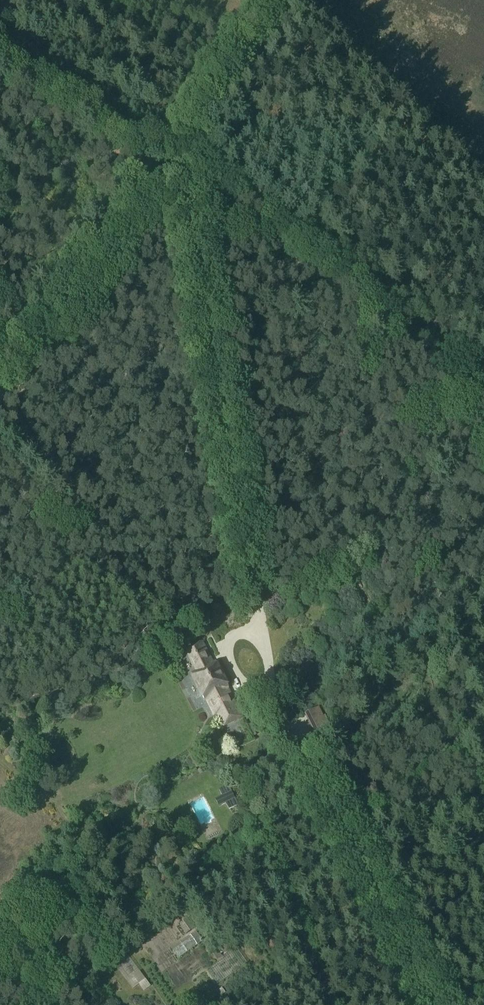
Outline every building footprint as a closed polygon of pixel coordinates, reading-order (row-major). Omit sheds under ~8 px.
[(24,281),(17,283),(21,297),(28,295),(24,281)] [(202,644),(187,650),(200,676),(193,679),(203,698),(210,695),(219,713),(217,714),(224,727),(242,717),(226,687),(227,686),(217,665),(214,666),(202,644)] [(323,709),(308,715),(318,738),(333,731),(323,709)] [(234,794),(217,802),(220,807),(226,804),(229,811),(240,805),(234,794)] [(188,918),(179,924),(186,935),(195,929),(188,918)] [(182,960),(202,946),(195,935),(175,950),(182,960)] [(211,940),(205,945),(211,953),(217,949),(211,940)] [(139,971),(127,980),(134,989),(140,985),(145,991),(151,986),(139,971)]
